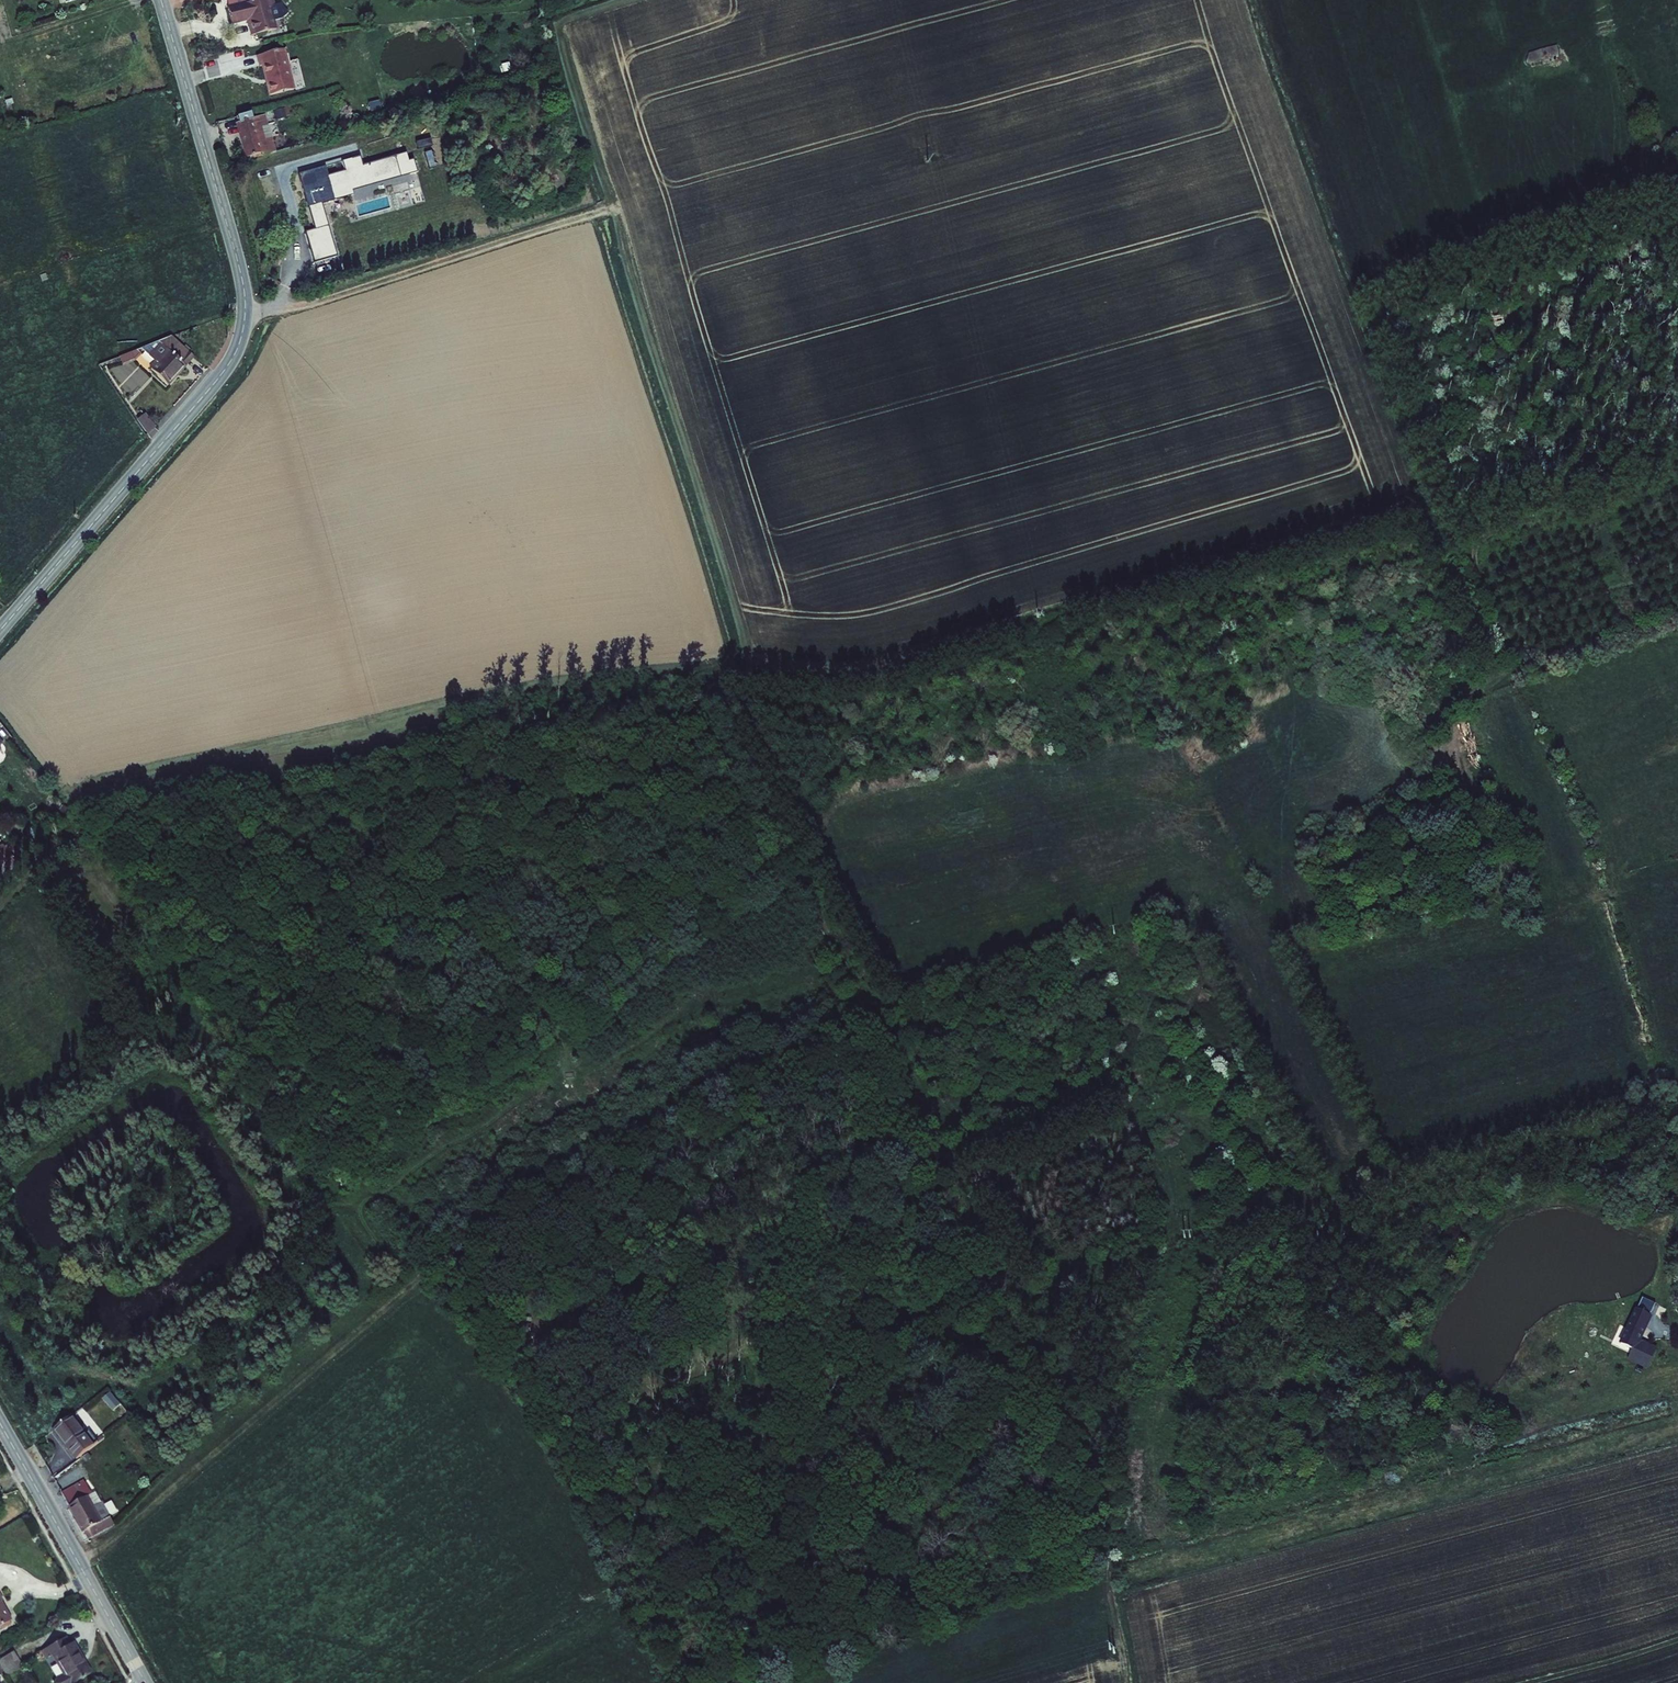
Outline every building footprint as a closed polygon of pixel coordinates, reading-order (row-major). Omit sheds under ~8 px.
[(247,22),(250,36),(277,29),(275,21),(282,19),(289,13),(282,6),(282,4),(275,5),(274,0),(255,0),(245,2),(228,6),(227,6),(232,25),(247,22)] [(1557,46),(1530,54),(1526,61),(1529,64),(1542,61),(1544,64),(1554,61),(1553,57),(1558,56),(1559,52),(1557,46)] [(295,89),(285,49),(256,56),(259,67),(262,66),(269,97),(295,89)] [(409,92),(416,99),(424,91),(417,84),(409,92)] [(284,108),(274,111),(277,120),(287,118),(286,116),(284,108)] [(253,119),(251,113),(237,117),(238,123),(236,124),(246,158),(261,154),(262,157),(276,152),(272,137),(265,139),(261,128),(268,126),(265,115),(253,119)] [(272,137),(268,126),(261,128),(265,139),(272,137)] [(428,141),(422,143),(426,159),(433,156),(428,141)] [(314,231),(306,233),(314,264),(337,257),(321,205),(353,196),(352,191),(418,173),(413,160),(409,161),(407,154),(405,154),(363,166),(360,157),(298,175),(314,231)] [(184,348),(171,337),(142,350),(154,362),(147,369),(168,387),(186,368),(194,358),(189,354),(188,353),(189,352),(184,348)] [(186,346),(184,348),(189,352),(188,353),(189,354),(192,351),(186,346)] [(136,350),(119,357),(123,366),(135,362),(141,355),(136,350)] [(148,435),(155,427),(146,414),(137,420),(148,435)] [(25,847),(21,841),(16,845),(20,851),(25,847)] [(10,844),(5,848),(10,854),(14,850),(10,844)] [(3,846),(0,848),(0,864),(3,867),(13,859),(14,858),(10,854),(5,848),(3,846)] [(13,859),(3,867),(7,873),(17,865),(13,859)] [(1672,1300),(1659,1294),(1639,1338),(1652,1345),(1668,1310),(1672,1300)] [(60,1404),(38,1417),(59,1450),(83,1435),(75,1422),(71,1424),(60,1404)] [(76,1485),(69,1471),(49,1483),(74,1528),(94,1517),(90,1510),(96,1507),(95,1505),(103,1501),(97,1491),(90,1495),(88,1492),(86,1493),(78,1498),(72,1487),(76,1485)] [(80,1482),(76,1485),(72,1487),(78,1498),(86,1493),(80,1482)] [(100,1514),(96,1507),(90,1510),(94,1517),(100,1514)] [(10,1617),(12,1616),(1,1598),(4,1596),(0,1588),(0,1623),(10,1617)] [(10,1617),(0,1623),(0,1627),(1,1629),(13,1621),(10,1617)] [(59,1634),(34,1648),(38,1657),(46,1652),(57,1672),(51,1675),(47,1681),(49,1682),(64,1682),(82,1672),(70,1651),(71,1651),(66,1640),(63,1642),(59,1634)] [(3,1663),(9,1674),(21,1667),(15,1656),(3,1663)]
